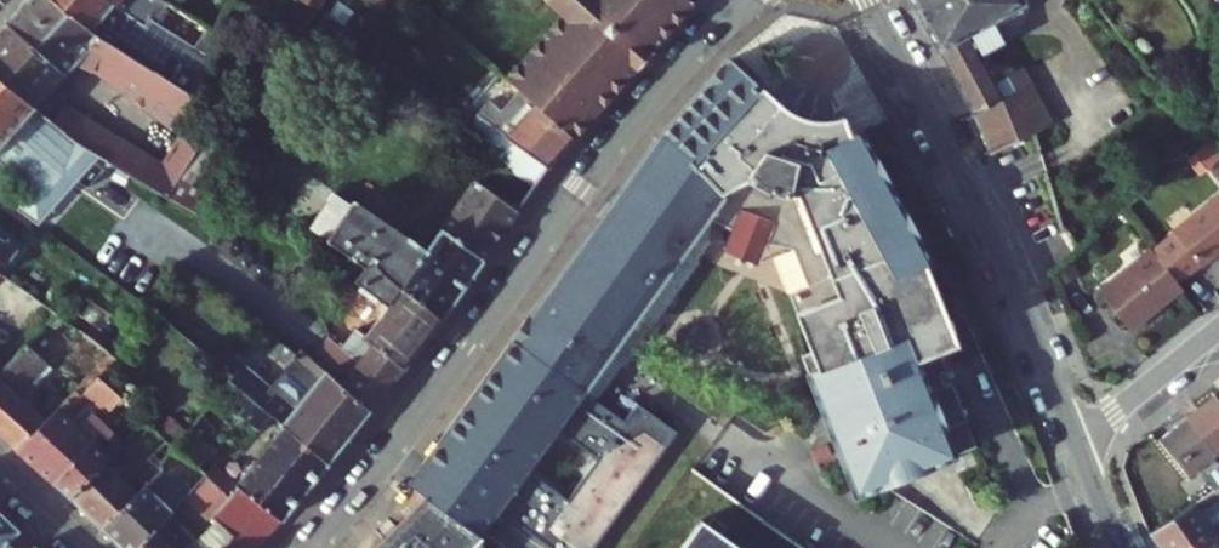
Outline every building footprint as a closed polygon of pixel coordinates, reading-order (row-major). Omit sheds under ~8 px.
[(98,25),(63,0),(20,0),(17,3),(79,49),(98,25)] [(157,15),(152,12),(147,20),(128,6),(120,0),(63,0),(98,25),(187,91),(222,34),(207,25),(196,41),(157,15)] [(168,0),(150,0),(162,8),(168,0)] [(545,3),(562,18),(507,80),(574,140),(694,6),(688,0),(548,0),(545,3)] [(1036,158),(1066,142),(1035,88),(1013,102),(1004,86),(998,88),(986,56),(1032,31),(1015,0),(908,0),(969,116),(977,134),(1023,114),(1029,135),(1036,158)] [(79,49),(17,3),(4,17),(65,66),(79,49)] [(361,67),(375,50),(320,13),(307,34),(361,67)] [(65,66),(4,17),(0,22),(0,72),(35,100),(65,66)] [(128,91),(168,122),(187,91),(98,25),(79,49),(130,88),(128,91)] [(795,236),(810,279),(817,299),(806,303),(814,325),(802,330),(852,469),(973,424),(950,364),(943,366),(938,355),(946,352),(939,335),(960,326),(931,249),(938,246),(862,120),(850,126),(839,109),(825,116),(809,118),(796,115),(778,111),(727,63),(659,136),(508,345),(581,398),(704,226),(731,230),(747,252),(769,236),(795,236)] [(0,72),(0,152),(3,155),(18,139),(31,125),(84,168),(99,150),(49,111),(35,100),(0,72)] [(574,140),(507,80),(501,74),(468,109),(492,127),(549,168),(574,140)] [(59,109),(54,105),(49,111),(99,150),(193,209),(217,159),(179,130),(164,162),(66,100),(59,109)] [(990,154),(1029,135),(1023,114),(977,134),(985,156),(990,154)] [(84,168),(31,125),(18,139),(72,182),(84,168)] [(531,193),(549,168),(492,127),(483,138),(490,143),(485,150),(492,157),(490,160),(531,193)] [(1001,177),(1036,158),(1029,135),(990,154),(1001,177)] [(31,180),(14,202),(39,221),(72,182),(18,139),(3,155),(31,180)] [(481,262),(517,212),(476,182),(439,231),(480,262),(481,262)] [(425,251),(354,194),(320,237),(360,268),(367,259),(398,289),(399,288),(425,251)] [(1149,251),(1150,251),(1175,283),(1218,248),(1218,195),(1149,251)] [(3,269),(21,246),(0,228),(0,267),(3,269)] [(425,251),(399,288),(398,289),(438,319),(481,262),(480,262),(439,231),(425,251)] [(1175,283),(1150,251),(1098,294),(1128,333),(1181,291),(1175,283)] [(360,268),(350,281),(357,286),(355,289),(371,301),(373,298),(380,303),(385,307),(398,289),(367,259),(360,268)] [(806,303),(817,299),(810,279),(798,283),(806,303)] [(385,307),(380,303),(358,333),(402,368),(438,319),(398,289),(385,307)] [(342,320),(329,309),(322,319),(330,335),(342,320)] [(359,361),(355,366),(384,391),(402,368),(358,333),(354,329),(341,345),(359,361)] [(283,428),(326,465),(370,409),(301,349),(299,352),(270,332),(265,339),(315,384),(297,408),(230,353),(220,365),(233,377),(230,381),(283,428)] [(16,449),(43,419),(17,394),(44,365),(23,344),(0,368),(0,435),(16,449)] [(407,485),(426,499),(480,539),(496,516),(540,547),(595,547),(674,438),(633,409),(620,427),(580,399),(581,398),(508,345),(407,485)] [(75,427),(37,468),(52,482),(91,442),(100,433),(110,443),(116,450),(148,419),(100,375),(88,388),(97,397),(88,407),(98,410),(110,422),(104,428),(92,416),(78,430),(75,427)] [(43,419),(16,449),(37,468),(75,427),(78,430),(92,416),(98,410),(88,407),(97,397),(88,388),(79,380),(43,419)] [(1215,398),(1187,420),(1216,460),(1218,457),(1218,404),(1215,398)] [(1216,460),(1187,420),(1158,443),(1186,482),(1216,460)] [(326,465),(283,428),(237,485),(280,523),(326,465)] [(217,451),(192,429),(178,447),(199,467),(217,451)] [(104,462),(68,496),(100,528),(155,477),(178,447),(167,437),(123,481),(104,462)] [(91,442),(52,482),(68,496),(104,462),(116,450),(110,443),(101,452),(91,442)] [(229,495),(237,485),(216,466),(208,475),(229,495)] [(208,475),(199,467),(173,493),(155,477),(100,528),(120,547),(140,547),(168,520),(186,499),(208,475)] [(1206,479),(1213,490),(1218,486),(1218,469),(1206,479)] [(229,495),(208,475),(186,499),(209,521),(212,517),(229,495)] [(266,541),(280,523),(237,485),(229,495),(212,517),(225,529),(232,536),(221,547),(259,547),(266,541)] [(1154,547),(1181,547),(1208,531),(1218,523),(1218,486),(1213,490),(1145,535),(1154,547)] [(379,547),(474,547),(480,539),(426,499),(379,547)] [(15,528),(0,513),(0,543),(15,528)] [(192,544),(168,520),(140,547),(188,547),(192,544)] [(1208,531),(1181,547),(1218,547),(1218,523),(1208,531)] [(682,547),(729,547),(698,526),(682,547)] [(225,529),(211,545),(214,547),(221,547),(232,536),(225,529)]
